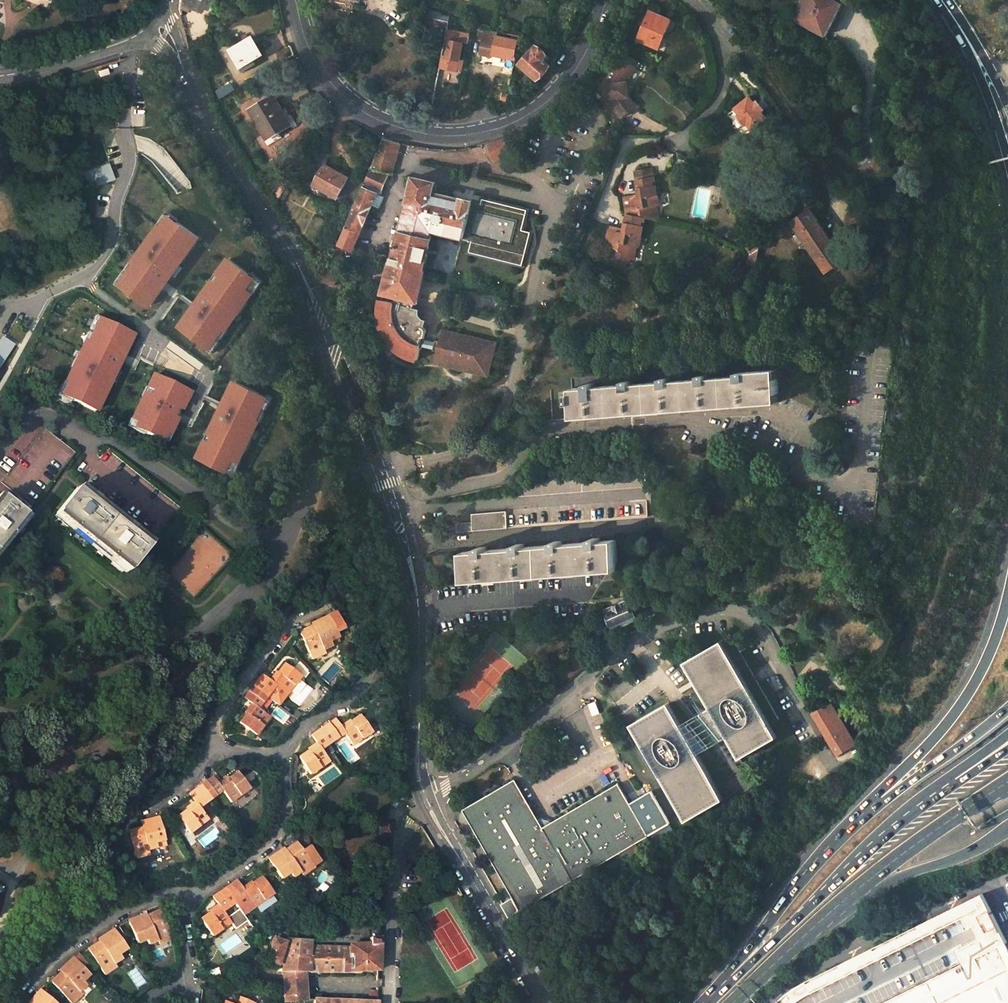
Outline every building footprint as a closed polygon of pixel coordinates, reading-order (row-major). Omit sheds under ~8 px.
[(201,13),(207,0),(180,0),(180,4),(201,13)] [(639,41),(660,50),(673,20),(667,17),(674,0),(661,0),(656,12),(652,10),(639,41)] [(827,36),(843,4),(835,0),(807,0),(797,21),(802,23),(801,24),(827,36)] [(250,38),(230,49),(243,70),(255,64),(253,60),(261,55),(250,38)] [(492,59),(493,55),(513,59),(516,42),(496,38),(495,44),(483,41),(480,56),(492,59)] [(450,41),(446,58),(459,61),(463,44),(450,41)] [(536,47),(521,66),(539,82),(552,67),(544,61),(548,56),(536,47)] [(632,66),(620,59),(608,78),(610,104),(621,118),(637,108),(629,96),(625,97),(623,82),(632,66)] [(625,97),(629,96),(628,81),(636,68),(632,66),(623,82),(625,97)] [(231,82),(218,90),(221,96),(235,88),(231,82)] [(272,96),(249,109),(271,144),(282,137),(279,132),(296,122),(286,107),(281,110),(272,96)] [(759,105),(754,98),(738,110),(743,116),(741,118),(748,127),(750,126),(755,133),(771,121),(766,114),(759,105)] [(768,113),(761,103),(759,105),(766,114),(768,113)] [(340,243),(352,248),(356,238),(359,239),(379,189),(382,191),(389,172),(393,173),(401,143),(384,137),(340,243)] [(103,147),(96,150),(102,164),(108,162),(103,147)] [(321,164),(308,187),(320,193),(323,189),(337,196),(347,178),(321,164)] [(660,203),(656,175),(652,176),(651,167),(637,170),(641,197),(635,198),(634,194),(626,196),(628,213),(646,216),(652,217),(654,205),(660,203)] [(437,182),(414,177),(387,292),(396,294),(394,304),(385,302),(379,301),(378,304),(378,310),(378,320),(380,326),(382,331),(385,338),(390,344),(395,349),(400,353),(404,356),(411,359),(415,360),(418,348),(435,352),(433,362),(486,375),(494,344),(441,332),(438,342),(434,340),(433,342),(422,340),(424,332),(425,330),(425,329),(424,327),(423,327),(422,326),(423,322),(421,320),(419,317),(417,314),(417,312),(413,311),(416,299),(418,299),(434,234),(464,241),(464,240),(473,243),(470,254),(523,268),(532,235),(528,233),(530,224),(526,223),(528,213),(484,201),(482,206),(473,204),(474,202),(463,199),(463,201),(434,194),(437,182)] [(170,217),(178,222),(179,220),(167,211),(158,225),(160,226),(162,228),(170,217)] [(833,255),(823,238),(815,228),(818,226),(809,212),(791,224),(801,238),(808,248),(805,250),(816,266),(818,265),(825,275),(840,265),(833,255)] [(610,225),(607,241),(627,255),(636,245),(640,246),(646,216),(628,213),(624,230),(618,229),(619,226),(610,225)] [(179,264),(199,237),(178,222),(170,217),(162,228),(160,226),(150,239),(153,241),(148,248),(145,246),(135,261),(134,262),(137,263),(131,272),(122,285),(129,290),(150,305),(173,274),(179,264)] [(789,225),(805,250),(808,248),(801,238),(791,224),(789,225)] [(844,266),(818,226),(815,228),(823,238),(833,255),(840,265),(825,275),(818,265),(816,266),(824,279),(844,266)] [(765,231),(757,229),(754,240),(763,241),(765,231)] [(153,241),(150,239),(148,238),(143,245),(145,246),(148,248),(153,241)] [(763,241),(754,240),(747,245),(761,249),(763,241)] [(340,243),(333,259),(338,261),(344,245),(340,243)] [(761,249),(747,245),(751,255),(759,257),(761,249)] [(751,255),(749,263),(758,265),(759,257),(751,255)] [(252,293),(246,288),(255,277),(251,274),(230,259),(218,274),(218,275),(221,277),(218,282),(215,280),(212,284),(199,302),(193,311),(181,327),(209,347),(210,347),(216,338),(218,340),(221,337),(227,329),(238,313),(235,311),(240,304),(243,306),(246,302),(252,293)] [(134,262),(135,261),(133,260),(126,268),(131,272),(137,263),(134,262)] [(184,267),(179,264),(173,274),(177,277),(184,267)] [(127,292),(129,290),(122,285),(129,275),(124,272),(116,284),(127,292)] [(252,293),(254,295),(264,281),(252,272),(251,274),(255,277),(246,288),(252,293)] [(218,275),(218,274),(216,273),(209,283),(212,284),(215,280),(218,282),(221,277),(218,275)] [(199,302),(196,300),(190,309),(193,311),(199,302)] [(238,313),(240,314),(248,304),(246,302),(243,306),(240,304),(235,311),(238,313)] [(136,334),(98,316),(86,339),(84,338),(64,381),(66,384),(61,395),(98,412),(136,334)] [(229,330),(227,329),(221,337),(223,339),(229,330)] [(2,335),(0,338),(0,367),(1,367),(16,344),(2,335)] [(356,348),(362,345),(358,336),(352,340),(356,348)] [(221,342),(218,340),(216,338),(210,347),(209,347),(208,349),(213,353),(221,342)] [(587,388),(552,390),(553,416),(573,415),(573,418),(772,404),(771,393),(777,392),(776,380),(771,380),(770,369),(736,371),(736,376),(707,377),(707,374),(698,375),(698,378),(668,380),(668,377),(661,377),(661,381),(632,383),(632,379),(623,380),(624,384),(595,386),(595,382),(587,383),(587,388)] [(133,419),(132,419),(138,422),(136,428),(146,433),(158,439),(162,430),(168,433),(171,427),(175,419),(171,417),(174,410),(178,412),(184,401),(188,393),(184,391),(173,385),(163,381),(153,376),(147,388),(147,389),(149,390),(147,394),(145,393),(143,397),(133,419)] [(173,385),(174,382),(165,377),(163,381),(173,385)] [(271,396),(230,378),(195,458),(235,476),(271,396)] [(149,390),(147,389),(147,388),(145,387),(141,396),(143,397),(145,393),(147,394),(149,390)] [(185,388),(184,391),(188,393),(184,401),(188,403),(193,392),(185,388)] [(132,419),(133,419),(130,418),(126,426),(145,435),(146,433),(136,428),(138,422),(132,419)] [(162,430),(158,439),(167,443),(174,428),(171,427),(168,433),(162,430)] [(75,489),(55,514),(128,572),(148,547),(129,532),(132,529),(126,524),(123,528),(94,504),(96,501),(90,496),(88,499),(75,489)] [(25,516),(0,497),(0,547),(25,516)] [(647,517),(646,502),(476,510),(477,519),(461,520),(462,527),(647,517)] [(466,548),(467,576),(618,570),(616,540),(602,541),(602,537),(595,538),(595,541),(564,542),(563,539),(555,540),(555,543),(527,544),(527,541),(518,542),(519,545),(488,547),(487,543),(481,543),(481,547),(466,548)] [(629,602),(606,611),(614,627),(636,618),(629,602)] [(331,645),(329,641),(338,637),(336,632),(344,628),(336,611),(315,621),(318,628),(314,630),(312,625),(299,631),(312,659),(325,653),(323,649),(331,645)] [(720,741),(727,737),(740,759),(778,737),(721,641),(683,664),(710,709),(699,716),(720,741)] [(260,678),(257,681),(271,692),(276,685),(287,694),(301,676),(284,663),(271,681),(262,675),(260,678)] [(271,692),(257,681),(249,691),(263,702),(271,692)] [(263,702),(249,691),(247,695),(244,698),(253,705),(239,723),(256,736),(270,717),(259,708),(263,702)] [(709,748),(687,722),(681,726),(668,704),(630,726),(687,822),(715,806),(725,800),(718,789),(698,755),(709,748)] [(851,749),(828,710),(815,717),(837,756),(851,749)] [(332,721),(329,723),(339,738),(345,733),(354,745),(372,731),(360,715),(342,727),(336,718),(332,721)] [(329,723),(318,730),(328,745),(339,738),(329,723)] [(314,733),(311,735),(318,744),(299,757),(311,774),(330,761),(322,749),(328,745),(318,730),(314,733)] [(210,780),(207,782),(217,796),(223,792),(232,803),(251,789),(238,772),(220,786),(213,777),(210,780)] [(515,781),(463,811),(522,911),(670,824),(652,792),(631,804),(619,784),(553,823),(538,820),(515,781)] [(207,782),(197,790),(207,804),(217,796),(207,782)] [(207,804),(197,790),(193,793),(190,795),(196,804),(178,818),(191,834),(210,820),(201,809),(207,804)] [(401,802),(395,799),(392,804),(398,807),(401,802)] [(160,818),(146,822),(149,831),(144,832),(143,829),(130,832),(137,860),(150,856),(149,851),(167,846),(160,818)] [(394,820),(381,818),(379,834),(392,836),(394,820)] [(231,833),(226,827),(223,830),(228,836),(231,833)] [(275,856),(269,859),(283,879),(291,874),(294,878),(302,873),(304,876),(315,868),(315,866),(304,851),(298,843),(286,851),(289,855),(285,858),(281,851),(275,856)] [(311,846),(304,851),(315,866),(322,861),(311,846)] [(285,849),(281,851),(285,858),(289,855),(286,851),(285,849)] [(245,916),(275,894),(263,878),(245,890),(238,881),(235,884),(232,886),(241,900),(236,904),(241,911),(245,916)] [(232,886),(221,893),(231,907),(241,900),(232,886)] [(221,893),(214,898),(221,907),(202,920),(214,937),(233,924),(237,930),(249,922),(241,911),(230,919),(225,912),(231,907),(221,893)] [(1007,941),(983,894),(817,976),(796,987),(785,996),(778,1002),(1007,1002),(1007,942),(1007,941)] [(161,912),(148,918),(150,923),(146,924),(143,917),(130,923),(140,945),(149,941),(151,946),(159,942),(160,946),(174,940),(161,912)] [(116,931),(104,939),(108,945),(105,948),(102,943),(90,951),(107,977),(119,969),(117,966),(124,961),(121,956),(129,951),(116,931)] [(287,943),(277,940),(269,961),(285,967),(285,973),(287,973),(287,1002),(309,1001),(307,973),(316,973),(324,972),(338,972),(338,973),(345,973),(346,974),(365,974),(365,972),(382,971),(383,945),(382,944),(382,938),(372,938),(371,944),(352,945),(352,948),(351,948),(309,946),(310,940),(288,939),(287,943)] [(104,939),(100,941),(102,943),(105,948),(108,945),(104,939)] [(65,969),(70,975),(67,978),(63,975),(53,984),(71,1002),(78,1002),(84,997),(82,994),(88,988),(85,984),(92,977),(75,960),(65,969)] [(65,969),(61,973),(63,975),(67,978),(70,975),(65,969)] [(42,992),(33,1002),(55,1002),(42,992)]
